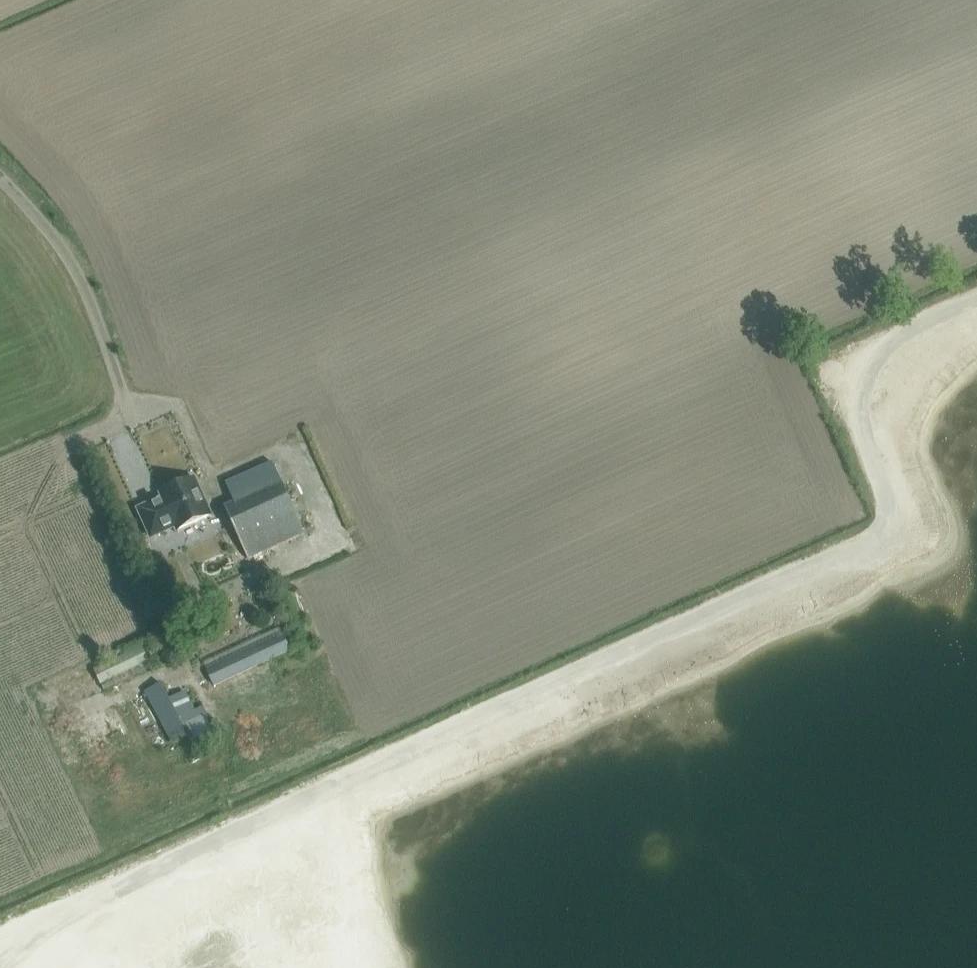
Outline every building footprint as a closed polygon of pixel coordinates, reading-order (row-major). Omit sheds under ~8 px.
[(248,558),(305,532),(273,463),(226,484),(235,502),(224,507),(248,558)] [(139,509),(152,537),(176,526),(178,530),(211,515),(195,479),(191,480),(190,478),(188,477),(178,481),(177,484),(178,486),(161,494),(163,498),(139,509)] [(214,685),(290,650),(285,639),(209,674),(214,685)] [(202,707),(194,710),(186,693),(170,700),(162,683),(146,692),(172,744),(211,726),(202,707)]
